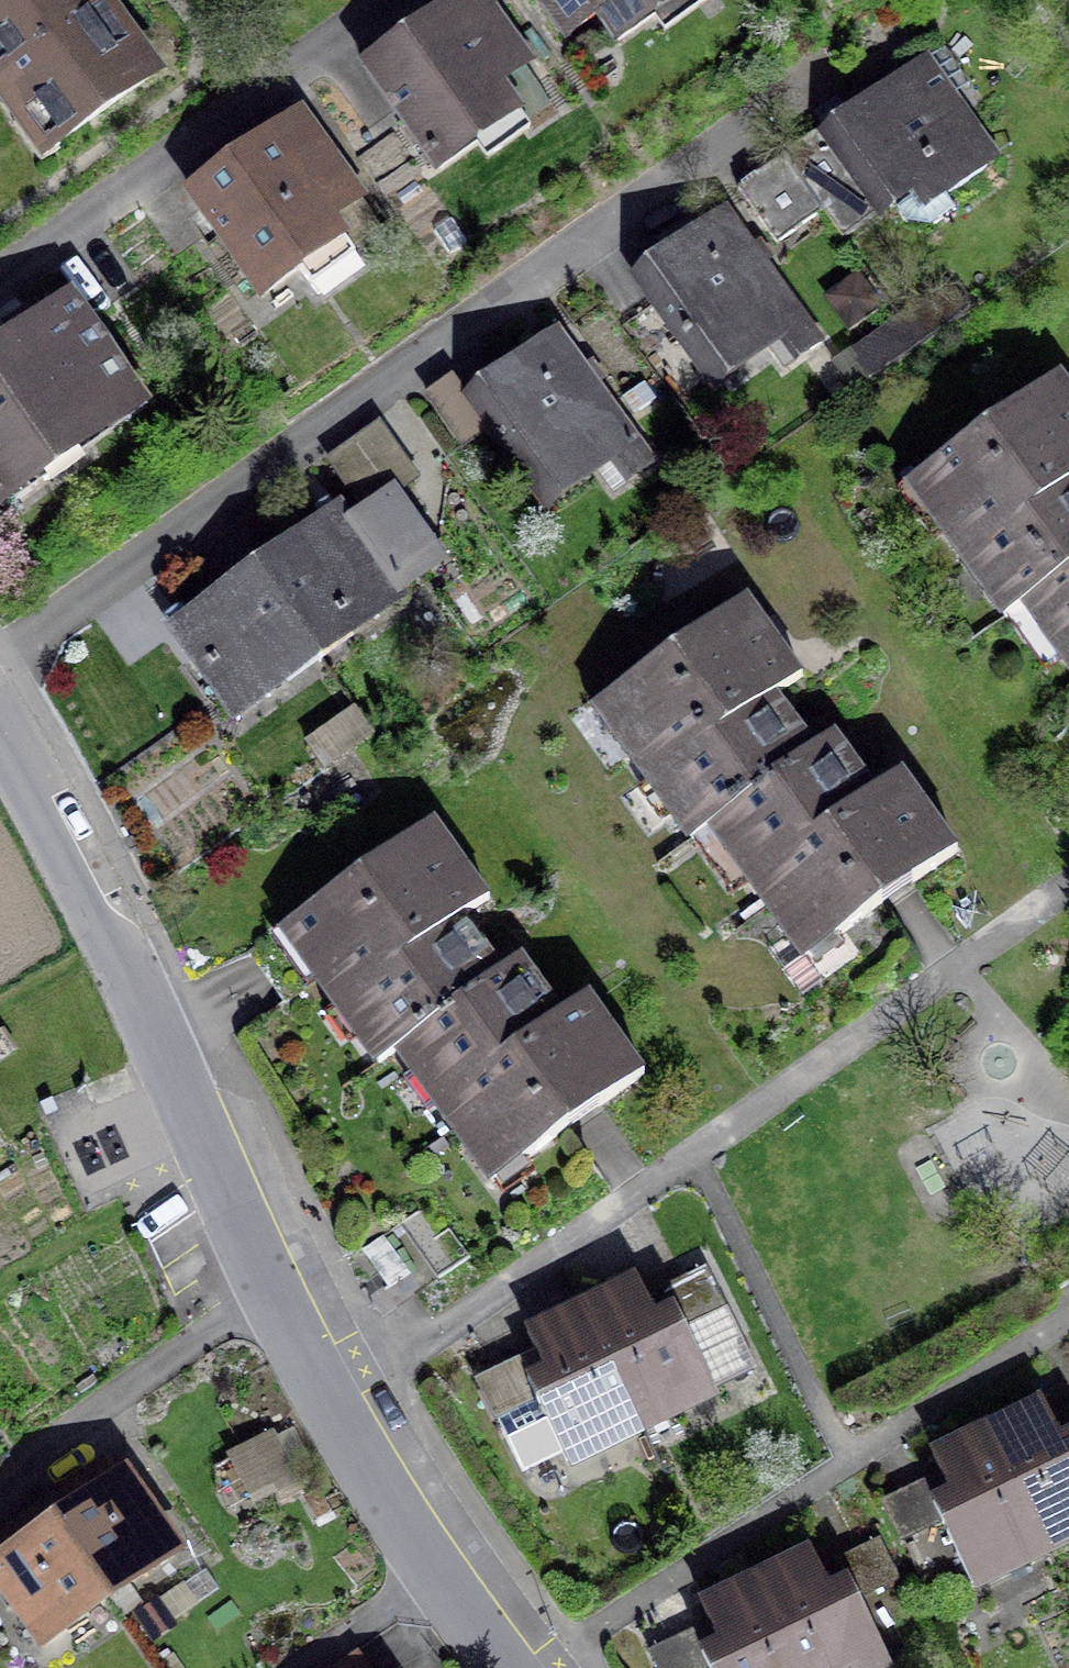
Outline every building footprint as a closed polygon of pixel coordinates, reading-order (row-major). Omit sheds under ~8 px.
[(44,175),(181,84),(125,0),(0,0),(0,110),(44,175)] [(362,82),(434,187),(517,130),(497,99),(543,68),(497,0),(482,0),(362,82)] [(571,46),(604,23),(639,73),(729,11),(721,0),(539,0),(571,46)] [(938,59),(791,158),(828,212),(848,241),(925,189),(944,217),(1013,171),(938,59)] [(314,132),(201,207),(270,311),(384,236),(314,132)] [(791,158),(745,188),(782,243),(828,212),(791,158)] [(739,209),(637,281),(715,389),(794,333),(810,356),(832,340),(739,209)] [(0,371),(0,522),(156,419),(86,314),(0,371)] [(901,319),(859,351),(884,383),(925,351),(901,319)] [(566,331),(474,398),(558,514),(629,462),(637,473),(659,458),(566,331)] [(1068,586),(1068,377),(922,483),(1021,620),(1034,611),(1068,586)] [(458,378),(428,398),(460,444),(489,423),(458,378)] [(369,512),(359,520),(417,597),(464,561),(407,485),(418,476),(381,427),(333,463),(369,512)] [(267,572),(334,660),(410,603),(342,514),(267,572)] [(247,726),(334,660),(267,572),(180,638),(247,726)] [(1034,611),(1068,659),(1068,586),(1034,611)] [(705,842),(723,829),(833,749),(793,695),(817,677),(759,597),(606,708),(705,842)] [(853,735),(833,749),(723,829),(825,968),(981,854),(923,775),(896,794),(853,735)] [(375,1080),(407,1057),(528,970),(494,923),(505,915),(441,826),(277,943),(375,1080)] [(528,970),(407,1057),(506,1195),(660,1084),(601,1002),(581,1016),(541,961),(528,970)] [(409,1245),(435,1280),(449,1270),(423,1235),(409,1245)] [(657,1279),(589,1312),(660,1454),(744,1413),(717,1359),(751,1342),(715,1270),(665,1295),(657,1279)] [(593,1488),(660,1454),(589,1312),(531,1341),(538,1355),(482,1382),(530,1478),(576,1455),(593,1488)] [(1058,1558),(1068,1553),(1068,1422),(1059,1402),(997,1432),(1058,1558)] [(982,1594),(1058,1558),(997,1432),(943,1457),(964,1501),(943,1511),(982,1594)] [(279,1435),(238,1456),(265,1507),(306,1486),(279,1435)] [(144,1473),(69,1525),(127,1606),(201,1554),(144,1473)] [(127,1606),(69,1525),(0,1574),(0,1577),(56,1656),(127,1606)] [(762,1578),(806,1667),(907,1667),(866,1585),(843,1597),(820,1550),(762,1578)] [(762,1578),(713,1602),(735,1647),(715,1657),(720,1667),(806,1667),(762,1578)]
